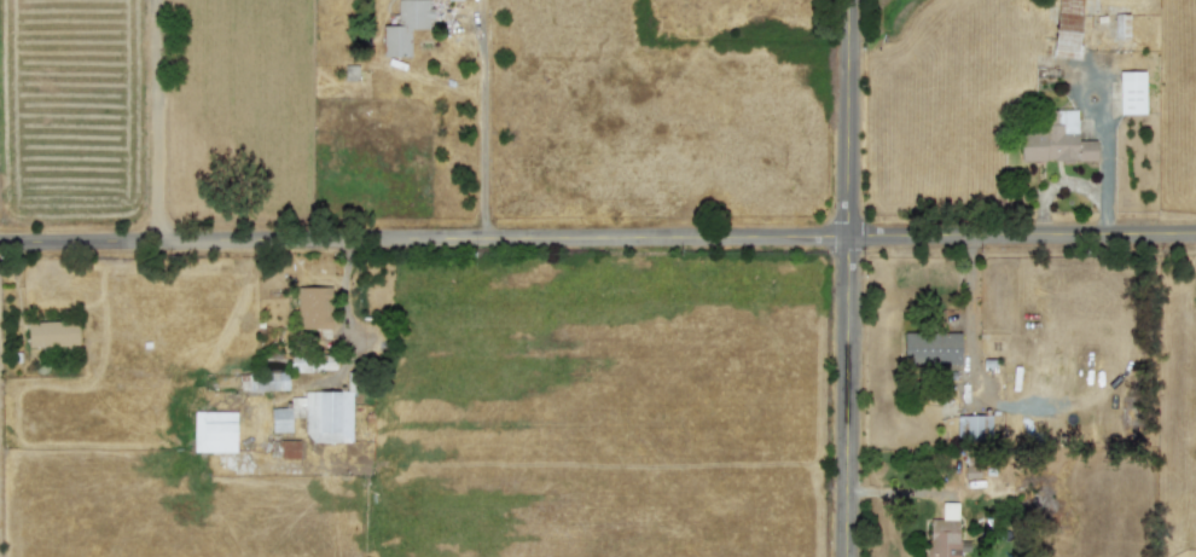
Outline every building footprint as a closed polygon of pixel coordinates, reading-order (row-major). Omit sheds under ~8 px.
[(398,24),(382,24),(382,56),(411,55),(410,28),(430,27),(430,0),(397,0),(398,24)] [(1118,113),(1145,113),(1144,71),(1117,71),(1118,113)] [(1076,108),(1043,109),(1044,128),(1019,128),(1019,160),(1097,159),(1096,139),(1077,139),(1076,108)] [(330,285),(297,286),(297,328),(331,327),(330,285)] [(27,346),(78,344),(77,319),(27,321),(27,346)] [(960,362),(960,332),(903,331),(902,361),(960,362)] [(335,369),(335,353),(291,354),(291,370),(335,369)] [(250,389),(287,388),(287,373),(250,374),(250,389)] [(351,391),(303,390),(303,396),(291,396),(291,415),(306,415),(306,440),(350,441),(351,391)] [(290,406),(271,407),(272,431),(291,430),(290,406)] [(235,451),(236,411),(193,410),(193,450),(235,451)] [(988,414),(957,414),(956,438),(988,439),(988,414)] [(298,457),(298,439),(280,439),(280,457),(298,457)] [(960,551),(968,551),(968,537),(962,536),(962,518),(928,517),(927,556),(960,556),(960,551)]
